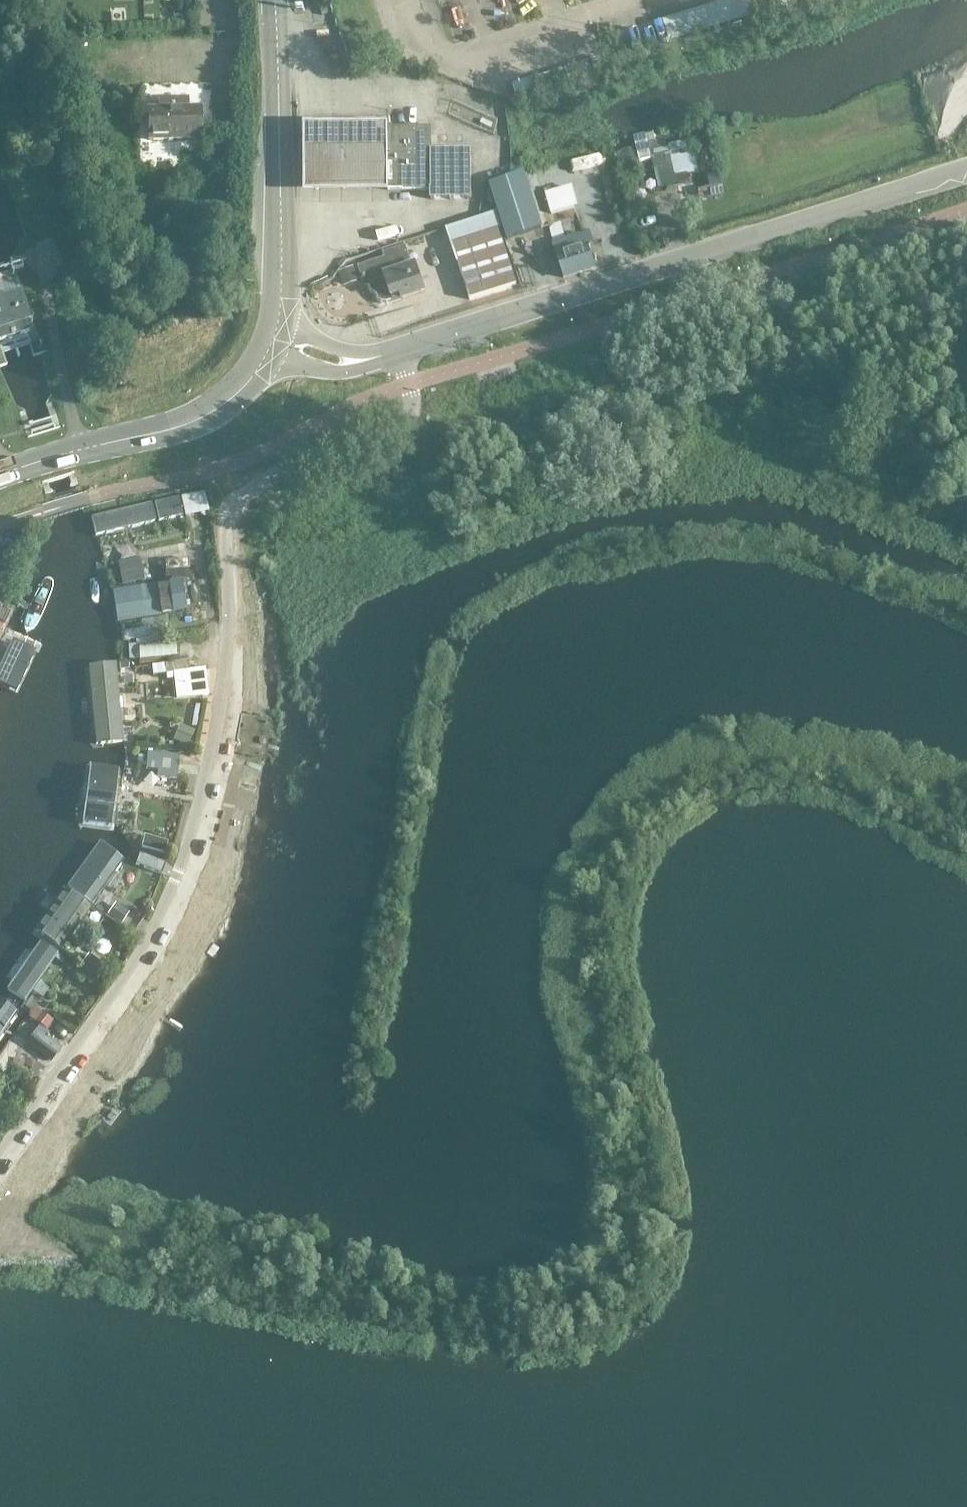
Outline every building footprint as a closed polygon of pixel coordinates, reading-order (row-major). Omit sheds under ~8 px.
[(806,1),(806,0),(724,0),(668,14),(673,35),(806,1)] [(160,108),(148,109),(149,141),(201,139),(200,107),(188,108),(188,98),(160,98),(160,108)] [(236,110),(214,111),(214,133),(237,133),(236,110)] [(344,127),(300,127),(301,192),(343,192),(388,192),(388,127),(344,127)] [(388,129),(389,190),(405,190),(405,191),(431,191),(431,199),(472,199),(472,151),(432,151),(432,128),(388,129)] [(698,172),(692,145),(683,147),(682,143),(666,147),(664,139),(650,143),(661,188),(677,184),(676,177),(698,172)] [(543,228),(526,175),(491,186),(508,240),(543,228)] [(576,183),(549,191),(555,211),(582,203),(576,183)] [(517,284),(499,229),(452,245),(470,300),(517,284)] [(596,268),(589,247),(586,236),(555,245),(558,256),(564,278),(596,268)] [(426,294),(418,266),(414,268),(408,248),(386,255),(388,260),(361,269),(367,289),(378,285),(380,291),(377,297),(379,302),(383,305),(389,306),(395,304),(426,294)] [(348,283),(362,277),(356,263),(342,270),(348,283)] [(14,336),(32,331),(20,295),(0,302),(0,341),(14,336)] [(211,512),(207,493),(182,499),(186,517),(211,512)] [(184,517),(180,498),(155,504),(159,523),(184,517)] [(153,522),(148,503),(90,518),(95,537),(153,522)] [(142,582),(137,563),(116,569),(121,587),(142,582)] [(186,614),(182,584),(113,594),(117,624),(186,614)] [(170,634),(168,619),(120,625),(122,641),(170,634)] [(125,742),(117,663),(87,666),(95,745),(125,742)] [(209,697),(205,671),(189,673),(188,663),(153,668),(154,675),(166,673),(168,682),(172,681),(175,702),(209,697)] [(188,747),(195,731),(179,725),(173,741),(188,747)] [(178,780),(180,757),(146,754),(145,770),(158,771),(158,779),(178,780)] [(82,829),(115,832),(122,769),(89,765),(82,829)] [(263,792),(265,784),(249,779),(246,787),(263,792)] [(144,838),(141,848),(166,854),(168,843),(144,838)] [(126,859),(100,841),(68,886),(94,904),(126,859)] [(139,855),(137,864),(161,872),(164,863),(139,855)] [(65,889),(34,931),(61,950),(92,908),(65,889)] [(116,904),(108,914),(121,924),(129,914),(116,904)] [(60,955),(41,941),(7,988),(27,1002),(60,955)] [(88,957),(80,967),(97,980),(105,970),(88,957)] [(19,1013),(0,1000),(0,1039),(19,1013)] [(50,1026),(56,1020),(38,1005),(33,1012),(50,1026)] [(38,1031),(28,1045),(51,1062),(61,1048),(38,1031)]
